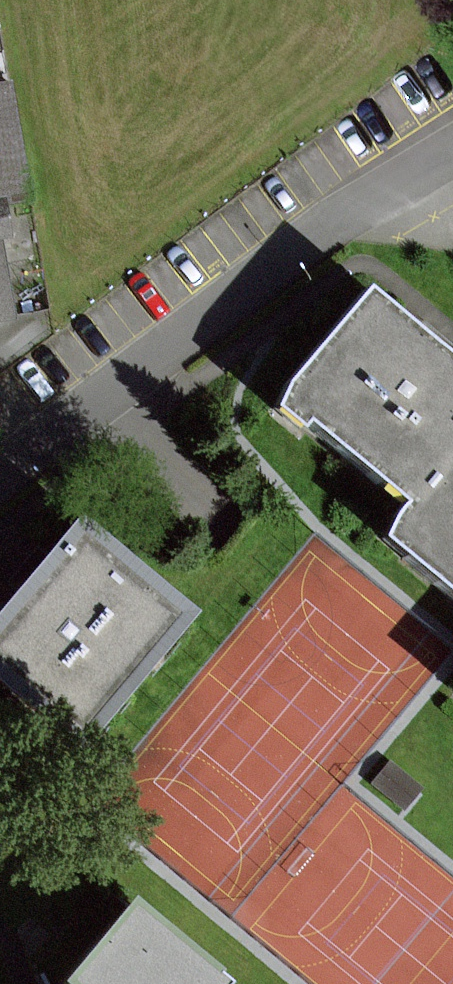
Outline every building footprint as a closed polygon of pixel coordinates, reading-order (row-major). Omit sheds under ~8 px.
[(27,200),(8,82),(0,83),(0,205),(27,200)] [(14,329),(0,248),(0,331),(14,329)] [(355,301),(262,410),(393,520),(452,449),(452,384),(355,301)] [(393,520),(370,548),(452,617),(452,449),(393,520)] [(69,748),(170,629),(63,539),(0,613),(0,689),(69,748)] [(102,948),(72,983),(145,983),(102,948)]
